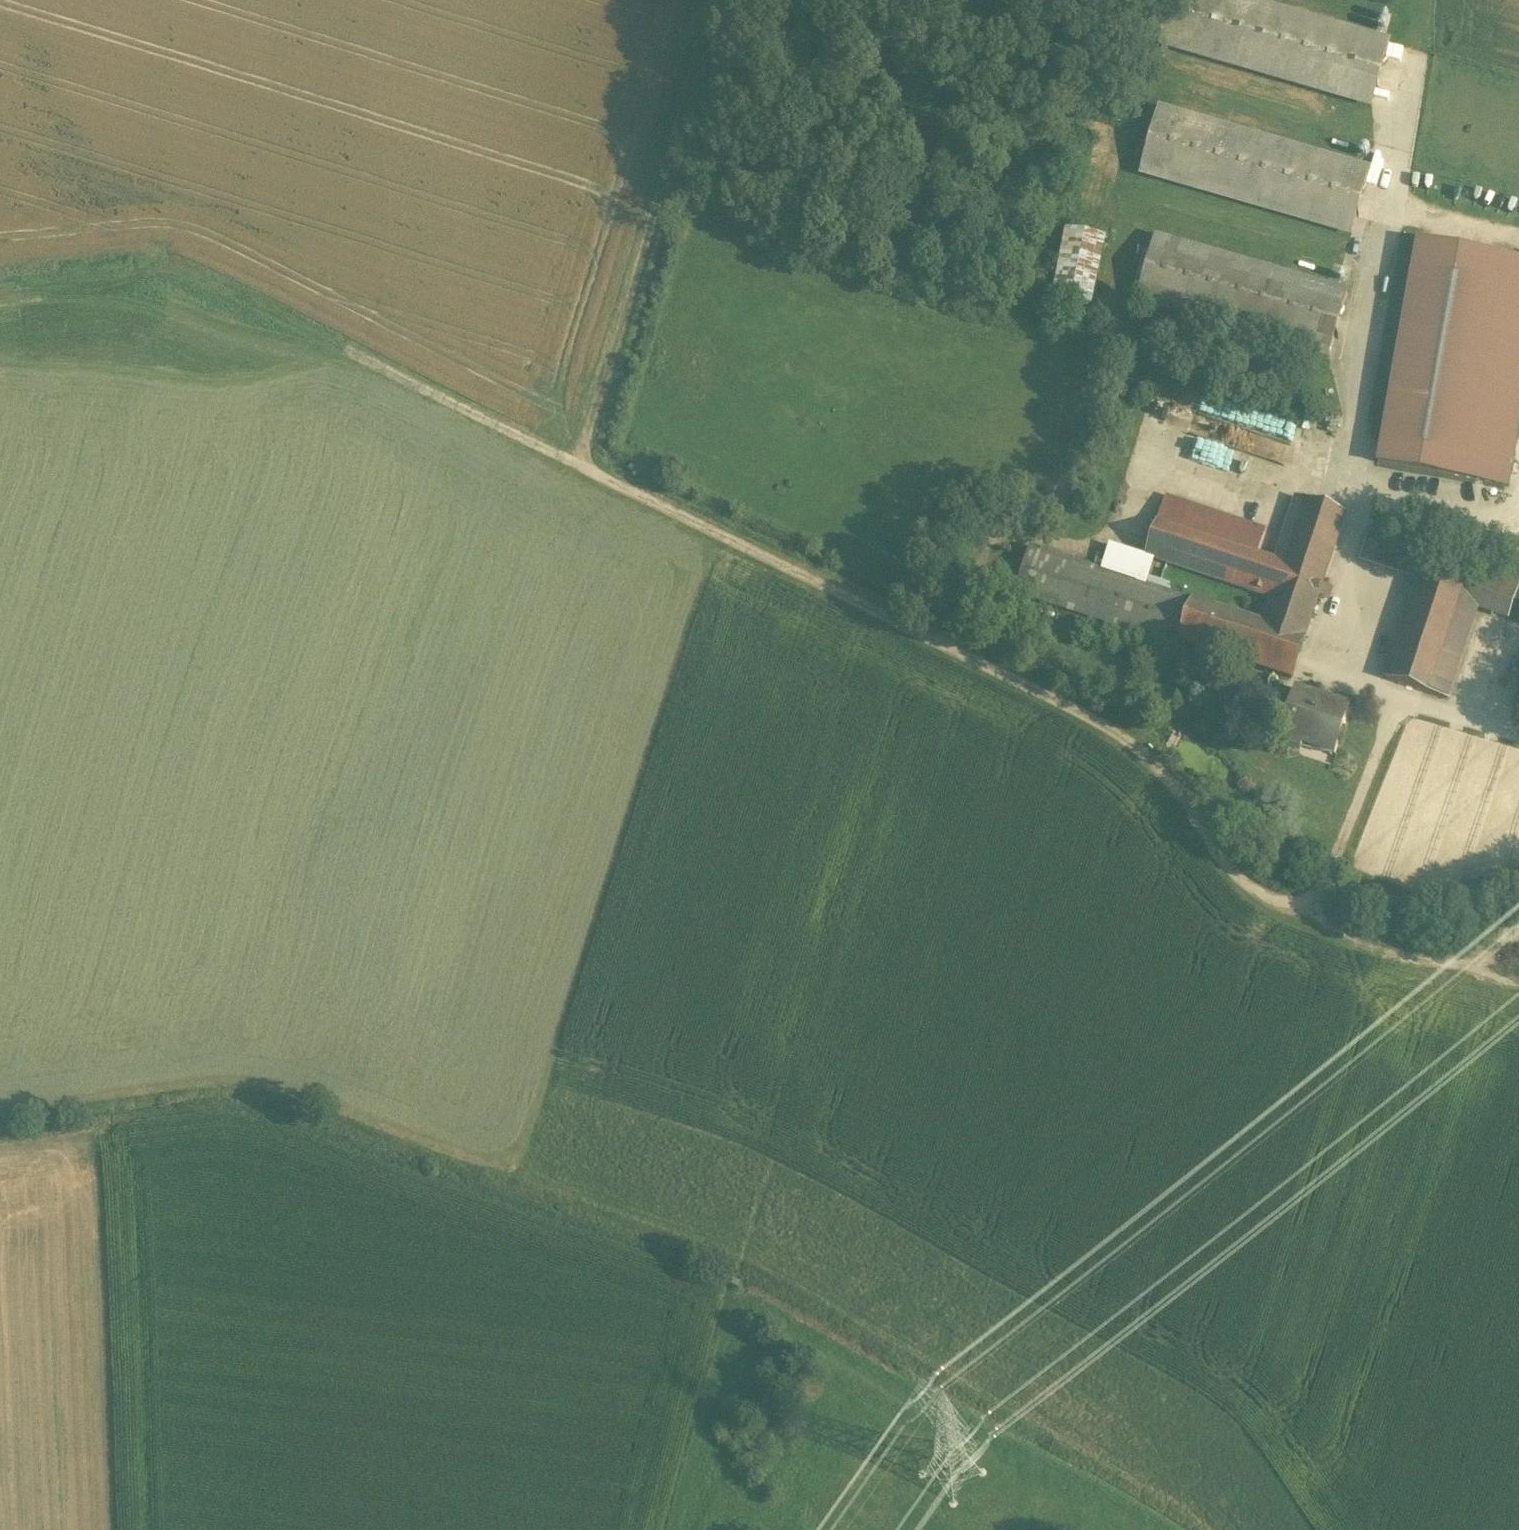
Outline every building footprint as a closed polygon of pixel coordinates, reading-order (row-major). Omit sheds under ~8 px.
[(1289,0),(1173,0),(1162,36),(1375,98),(1395,30),(1289,0)] [(1378,159),(1162,100),(1143,168),(1359,227),(1378,159)] [(1353,278),(1160,222),(1140,288),(1333,345),(1353,278)] [(1061,294),(1103,303),(1118,232),(1075,224),(1061,294)] [(1416,237),(1378,450),(1513,474),(1518,443),(1518,256),(1416,237)] [(1215,455),(1217,440),(1191,436),(1188,451),(1215,455)] [(1267,612),(1035,540),(1020,589),(1296,675),(1351,499),(1302,484),(1282,546),(1267,541),(1275,516),(1171,483),(1151,546),(1276,585),(1267,612)] [(1364,555),(1412,574),(1422,550),(1373,531),(1364,555)] [(1429,541),(1386,663),(1457,688),(1487,603),(1513,612),(1518,595),(1518,573),(1429,541)] [(1353,704),(1279,681),(1262,734),(1336,758),(1353,704)]
